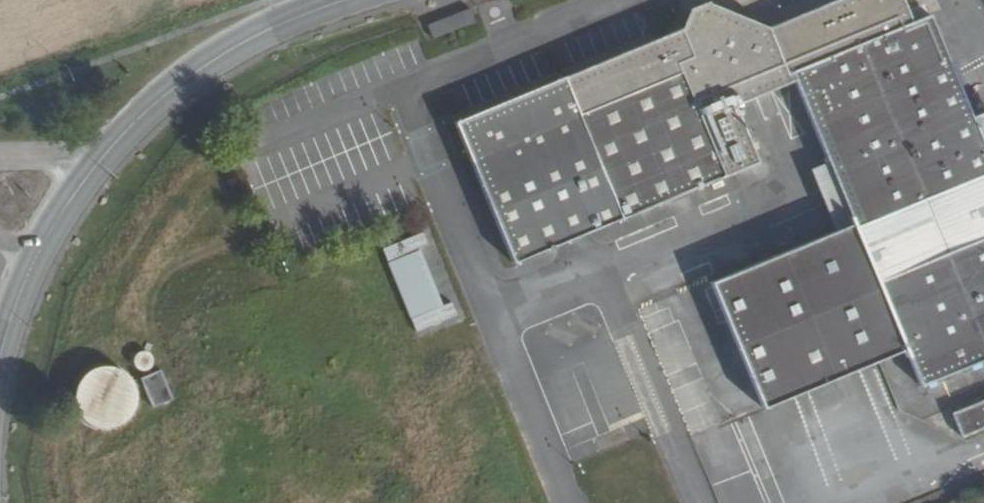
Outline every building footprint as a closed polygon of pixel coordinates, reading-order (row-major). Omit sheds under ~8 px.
[(757,167),(735,109),(792,86),(788,78),(794,76),(815,128),(809,130),(813,141),(820,139),(856,227),(709,284),(759,408),(906,349),(922,388),(983,363),(983,145),(932,18),(916,25),(905,0),(847,0),(770,32),(707,5),(692,11),(682,33),(455,123),(512,266),(757,167)] [(434,35),(475,21),(471,10),(430,24),(434,35)] [(418,233),(382,246),(413,333),(459,316),(453,300),(444,304),(418,233)] [(435,244),(424,247),(440,304),(452,300),(435,244)] [(599,355),(603,367),(589,372),(608,423),(642,411),(618,348),(599,355)] [(143,349),(138,350),(135,352),(132,355),(132,358),(132,363),(135,367),(137,369),(140,369),(145,369),(148,367),(151,364),(152,362),(151,357),(150,353),(145,350),(143,349)] [(103,363),(92,364),(86,367),(81,370),(77,375),(73,381),(71,387),(71,393),(73,404),(78,413),(84,419),(90,422),(98,424),(109,423),(119,419),(125,413),(129,408),(132,398),(132,391),(131,383),(127,375),(124,372),(121,369),(113,365),(103,363)] [(158,371),(141,378),(153,407),(170,400),(158,371)] [(696,386),(678,397),(684,408),(702,397),(696,386)] [(952,415),(963,440),(983,432),(983,403),(952,415)]
